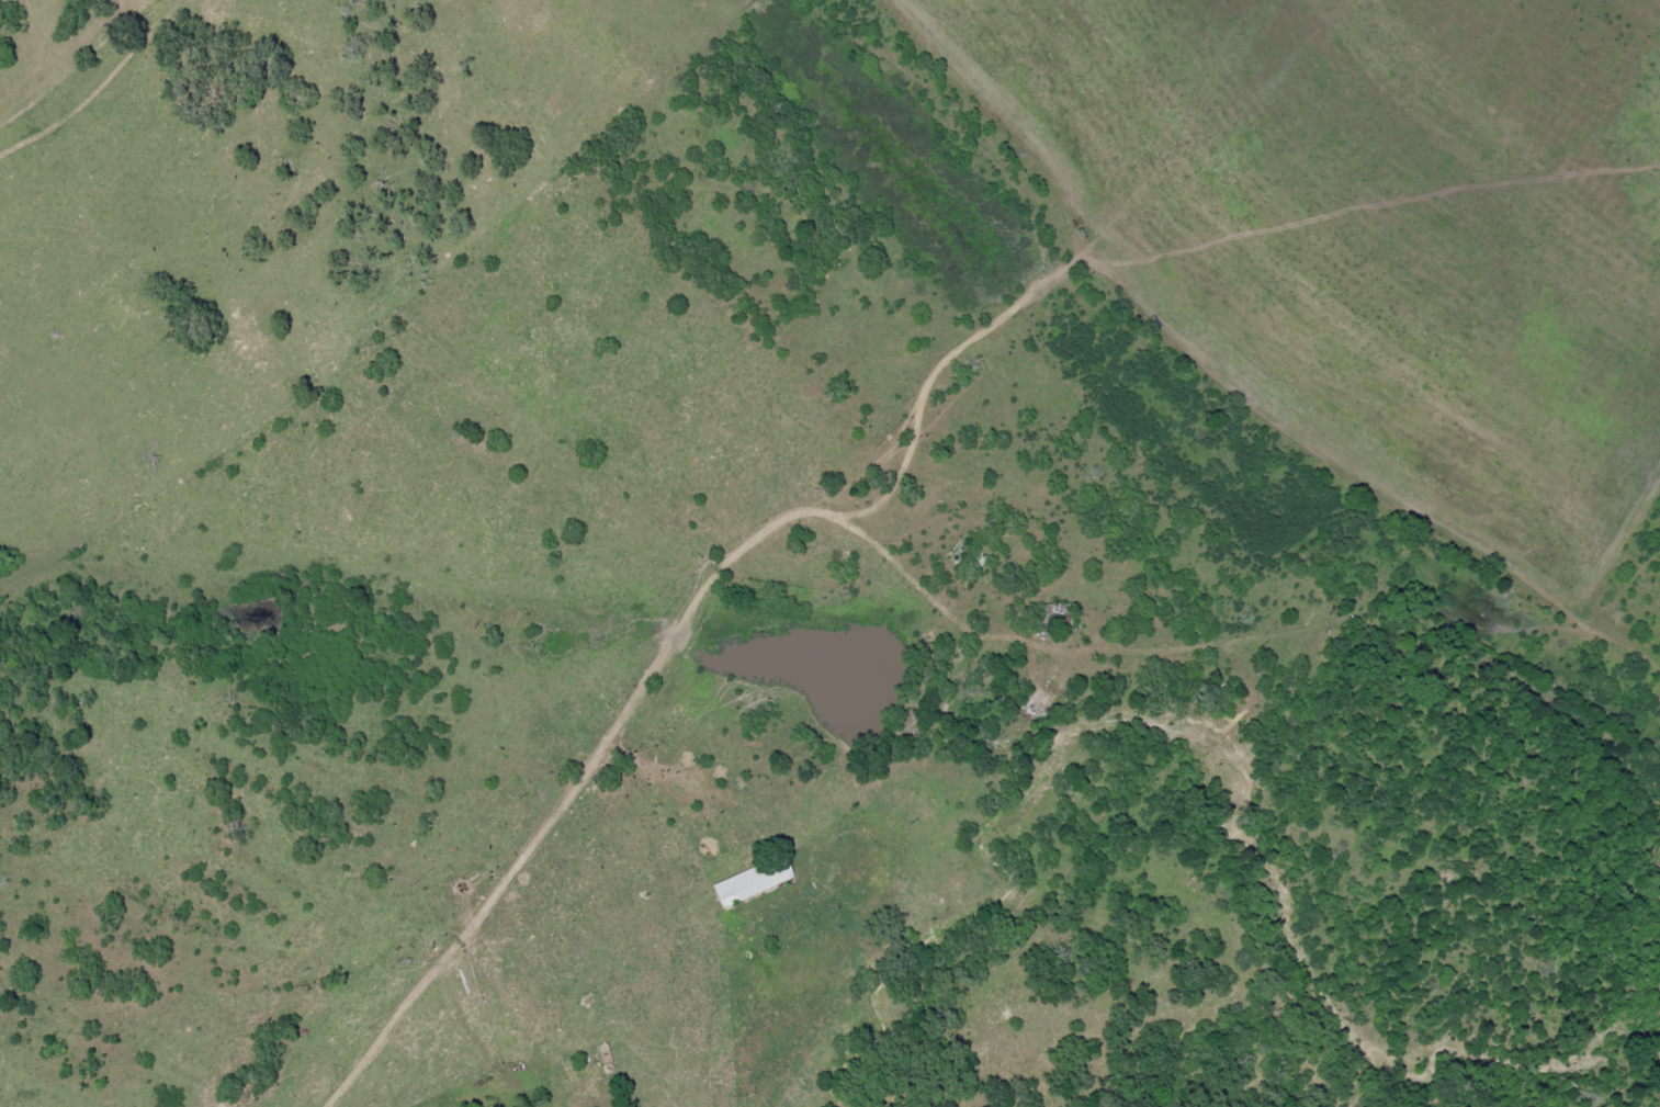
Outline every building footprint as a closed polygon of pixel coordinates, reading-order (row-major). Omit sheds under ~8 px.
[(710,882),(719,906),(791,880),(782,856),(710,882)]
